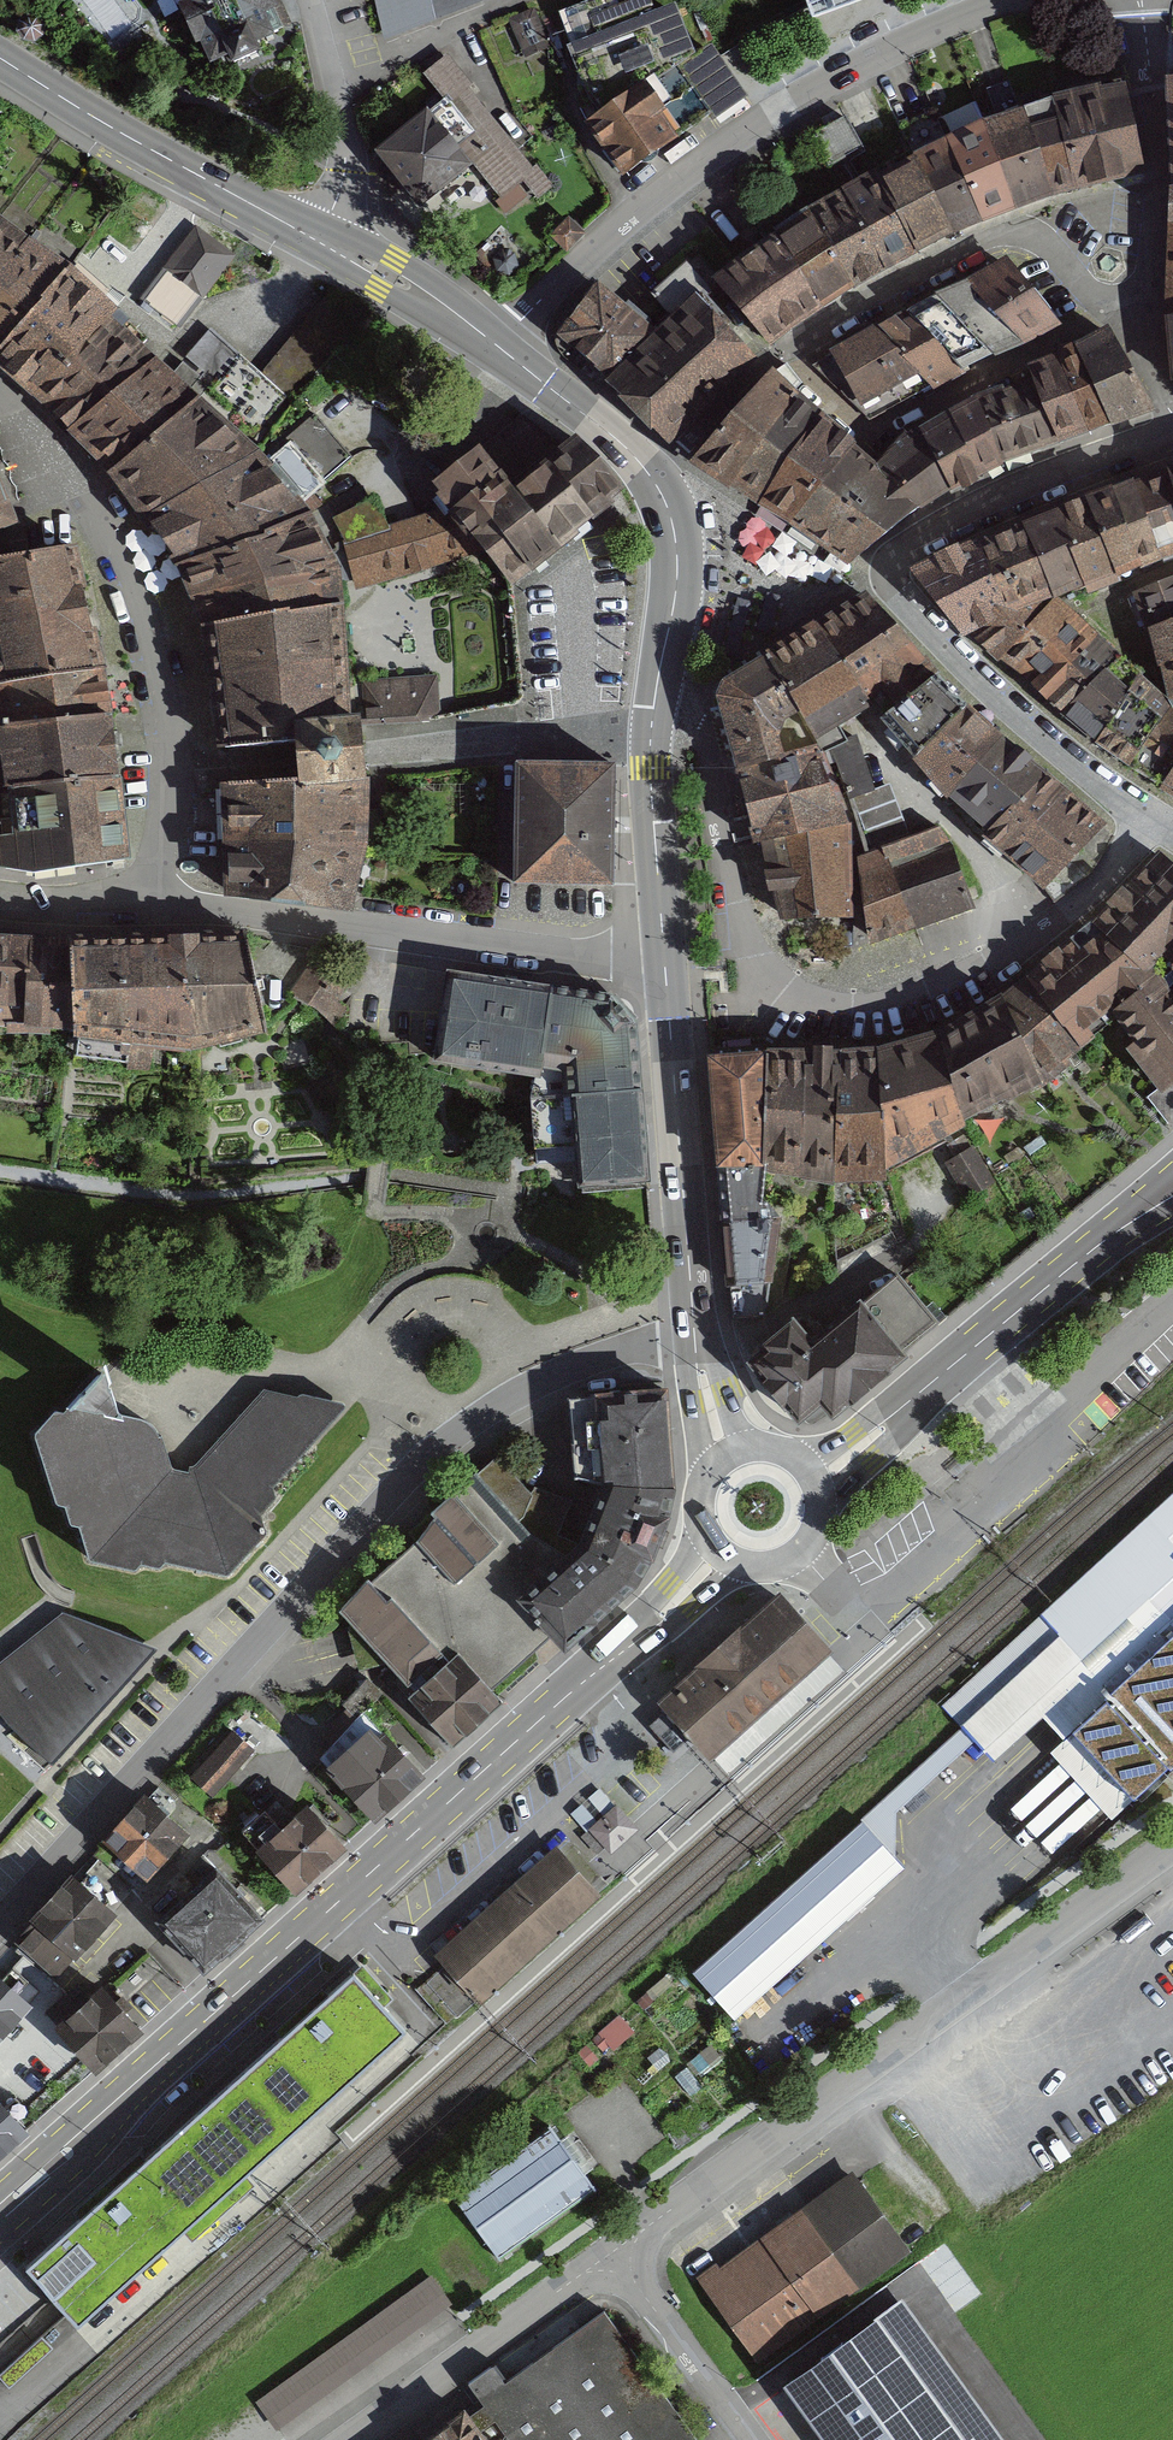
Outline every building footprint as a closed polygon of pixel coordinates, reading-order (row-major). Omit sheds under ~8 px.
[(179,13),(166,19),(181,52),(193,46),(206,73),(264,47),(252,23),(270,15),(263,0),(173,0),(179,13)] [(385,42),(487,1),(487,0),(374,0),(385,42)] [(655,21),(645,0),(585,23),(593,44),(573,52),(593,97),(606,115),(592,127),(624,173),(711,114),(714,117),(741,94),(711,51),(693,62),(672,14),(655,21)] [(812,17),(858,0),(806,0),(812,17)] [(535,9),(511,20),(525,53),(550,42),(535,9)] [(550,187),(444,56),(424,72),(530,203),(550,187)] [(1124,82),(1054,98),(1076,188),(1144,171),(1124,82)] [(998,115),(983,120),(1013,208),(1051,195),(1021,108),(1012,84),(989,92),(998,115)] [(1054,98),(1021,108),(1051,195),(1076,188),(1054,98)] [(951,231),(982,218),(946,138),(933,111),(901,127),(913,156),(951,231)] [(430,112),(377,150),(417,205),(470,167),(430,112)] [(845,119),(813,137),(827,163),(859,145),(845,119)] [(983,120),(946,138),(982,218),(1013,208),(983,120)] [(913,156),(876,173),(916,250),(951,231),(913,156)] [(884,267),(916,250),(876,173),(844,193),(884,267)] [(807,211),(853,286),(884,267),(844,193),(807,211)] [(821,306),(853,286),(807,211),(775,231),(778,237),(821,306)] [(568,219),(552,236),(566,249),(582,232),(568,219)] [(0,224),(0,348),(67,275),(0,224)] [(230,256),(197,231),(143,300),(177,325),(230,256)] [(739,263),(718,281),(770,342),(821,306),(778,237),(739,263)] [(652,338),(715,395),(751,356),(706,302),(713,294),(685,261),(653,293),(674,315),(652,338)] [(1004,265),(938,297),(992,353),(1053,327),(1054,323),(1004,265)] [(67,275),(0,348),(0,363),(73,429),(150,363),(136,350),(146,340),(112,306),(107,311),(67,275)] [(652,338),(597,290),(558,336),(613,383),(652,338)] [(938,297),(906,313),(941,347),(957,369),(992,353),(938,297)] [(326,298),(261,376),(285,398),(289,401),(354,322),(326,298)] [(906,313),(875,331),(932,385),(935,390),(960,375),(957,369),(941,347),(906,313)] [(208,390),(238,355),(209,330),(185,357),(196,366),(177,387),(194,404),(208,390)] [(1103,330),(1074,347),(1109,424),(1151,409),(1112,336),(1103,330)] [(875,331),(812,366),(870,419),(932,385),(875,331)] [(652,338),(613,383),(670,441),(715,395),(652,338)] [(1074,347),(1058,356),(1088,431),(1109,424),(1074,347)] [(255,431),(285,398),(261,376),(238,355),(208,390),(255,431)] [(1034,380),(1058,441),(1088,431),(1058,356),(1029,369),(1034,380)] [(177,387),(150,363),(73,429),(114,470),(194,404),(177,387)] [(769,372),(695,458),(734,482),(795,399),(798,395),(794,390),(802,383),(786,363),(769,372)] [(979,401),(1001,463),(1058,441),(1034,380),(979,401)] [(853,447),(795,399),(734,482),(760,501),(793,520),(853,447)] [(979,401),(951,416),(979,474),(1001,463),(979,401)] [(251,455),(194,404),(114,470),(182,564),(271,531),(270,529),(305,515),(262,467),(251,455)] [(902,435),(874,467),(907,513),(941,494),(979,474),(951,416),(949,412),(921,428),(909,437),(902,435)] [(353,457),(313,414),(285,439),(290,444),(323,482),(353,457)] [(522,415),(478,451),(555,545),(622,491),(606,470),(598,460),(577,439),(565,448),(522,415)] [(262,467),(305,515),(318,505),(310,494),(323,482),(290,444),(262,467)] [(874,467),(853,447),(793,520),(850,563),(907,513),(874,467)] [(478,451),(437,486),(450,512),(480,554),(503,583),(527,565),(531,570),(558,549),(555,545),(478,451)] [(1133,485),(1160,556),(1172,551),(1172,484),(1168,471),(1133,485)] [(1133,485),(1090,500),(1118,574),(1160,556),(1133,485)] [(13,522),(0,491),(0,527),(13,522)] [(1090,500),(1057,513),(1086,587),(1088,594),(1121,581),(1118,574),(1090,500)] [(346,548),(391,534),(388,530),(375,502),(334,522),(346,548)] [(391,534),(346,548),(327,554),(332,563),(334,585),(353,579),(355,590),(480,554),(450,512),(388,530),(391,534)] [(1054,590),(1056,595),(1071,586),(1074,592),(1086,587),(1057,513),(1027,526),(1054,590)] [(285,565),(286,567),(327,554),(305,515),(270,529),(271,531),(285,565)] [(1027,526),(979,547),(1008,609),(1036,598),(1054,590),(1027,526)] [(285,565),(271,531),(182,564),(195,595),(285,565)] [(0,558),(0,681),(1,684),(3,683),(100,669),(71,546),(0,558)] [(979,547),(921,572),(968,629),(1008,609),(979,547)] [(332,563),(327,554),(286,567),(285,565),(195,595),(208,626),(289,614),(289,617),(336,612),(334,585),(332,563)] [(1137,592),(1150,631),(1172,622),(1172,579),(1137,592)] [(867,596),(815,627),(869,707),(877,720),(882,718),(936,675),(867,596)] [(1008,609),(968,629),(1002,655),(1043,612),(1036,598),(1008,609)] [(1043,612),(1002,655),(1063,712),(1116,660),(1094,641),(1054,602),(1043,612)] [(344,720),(336,612),(289,617),(289,614),(208,626),(226,748),(300,743),(298,723),(344,720)] [(1150,631),(1159,659),(1172,654),(1172,622),(1150,631)] [(815,627),(770,655),(819,744),(823,752),(830,750),(845,741),(839,726),(869,707),(815,627)] [(1159,659),(1172,697),(1172,654),(1159,659)] [(770,655),(725,682),(718,700),(736,767),(814,747),(819,744),(770,655)] [(1140,679),(1116,660),(1063,712),(1097,741),(1140,679)] [(100,669),(3,683),(6,727),(108,716),(100,669)] [(915,757),(965,704),(936,675),(882,718),(915,757)] [(432,678),(368,682),(371,719),(435,714),(432,678)] [(1129,761),(1168,706),(1140,679),(1097,741),(1129,761)] [(9,747),(6,727),(3,683),(1,684),(0,684),(0,748),(9,747)] [(965,704),(915,757),(950,797),(957,791),(1002,737),(965,704)] [(1129,761),(1166,784),(1172,773),(1172,709),(1168,706),(1129,761)] [(6,727),(9,747),(11,761),(7,762),(8,769),(12,769),(15,788),(115,779),(108,716),(6,727)] [(359,718),(344,720),(298,723),(300,743),(301,760),(302,777),(302,783),(363,779),(361,755),(359,718)] [(845,741),(830,750),(866,854),(905,839),(886,784),(872,788),(855,737),(845,741)] [(1044,769),(1002,737),(957,791),(992,825),(1044,769)] [(814,747),(736,767),(756,843),(765,840),(845,824),(814,747)] [(614,765),(519,764),(514,883),(611,885),(614,765)] [(1077,799),(1044,769),(992,825),(983,834),(1015,865),(1077,799)] [(1166,784),(1164,788),(1172,793),(1172,773),(1166,784)] [(302,777),(227,781),(229,838),(299,846),(302,854),(359,858),(363,779),(302,783),(302,777)] [(15,788),(17,816),(0,817),(0,821),(5,868),(34,873),(125,860),(115,779),(15,788)] [(1077,799),(1015,865),(1041,890),(1105,823),(1077,799)] [(845,824),(765,840),(785,915),(844,913),(845,824)] [(866,854),(858,857),(869,935),(970,900),(950,845),(937,826),(905,839),(866,854)] [(299,846),(229,838),(232,894),(348,906),(359,858),(302,854),(299,846)] [(1000,1000),(1033,1077),(1041,1086),(1068,1064),(1063,1055),(1111,1014),(1167,966),(1172,958),(1172,867),(1160,856),(1096,921),(1030,976),(1000,1000)] [(248,934),(126,939),(132,1028),(127,1063),(127,1066),(147,1069),(151,1040),(189,1043),(265,1026),(248,934)] [(0,937),(0,1026),(77,1030),(72,941),(24,939),(0,937)] [(132,1028),(126,939),(72,941),(77,1030),(98,1034),(94,1057),(127,1063),(132,1028)] [(347,979),(312,956),(289,991),(323,1014),(347,979)] [(1111,1014),(1165,1089),(1172,1082),(1172,971),(1167,966),(1111,1014)] [(611,997),(451,976),(440,1061),(534,1073),(531,1100),(640,1092),(635,1021),(611,997)] [(1000,1000),(942,1033),(961,1118),(1033,1077),(1000,1000)] [(942,1033),(878,1050),(885,1171),(931,1145),(927,1136),(961,1118),(942,1033)] [(878,1050),(837,1052),(835,1179),(886,1178),(885,1171),(878,1050)] [(766,1052),(709,1058),(719,1165),(765,1164),(766,1052)] [(804,1053),(766,1052),(765,1164),(803,1172),(804,1053)] [(837,1052),(804,1053),(803,1172),(835,1179),(837,1052)] [(640,1092),(531,1100),(537,1148),(575,1146),(579,1185),(648,1178),(640,1092)] [(991,1183),(963,1135),(947,1144),(957,1160),(947,1165),(966,1196),(991,1183)] [(765,1164),(719,1165),(723,1222),(724,1222),(776,1218),(765,1201),(759,1201),(765,1164)] [(776,1218),(724,1222),(731,1318),(763,1317),(776,1218)] [(766,1350),(752,1362),(764,1377),(763,1378),(785,1404),(786,1404),(798,1418),(806,1412),(809,1415),(818,1407),(815,1404),(821,1400),(833,1415),(903,1356),(900,1352),(937,1322),(897,1274),(896,1276),(898,1281),(866,1307),(861,1301),(811,1343),(793,1322),(763,1346),(766,1350)] [(54,1411),(33,1432),(55,1501),(64,1505),(69,1524),(78,1526),(89,1559),(135,1569),(141,1562),(158,1566),(165,1560),(227,1574),(265,1532),(260,1512),(277,1497),(276,1486),(344,1408),(342,1403),(263,1389),(194,1466),(187,1472),(170,1467),(159,1434),(156,1434),(152,1424),(144,1420),(120,1415),(107,1373),(99,1374),(62,1410),(54,1411)] [(606,1483),(674,1486),(664,1391),(567,1398),(576,1478),(606,1483)] [(535,1650),(553,1635),(520,1598),(581,1543),(557,1533),(570,1504),(533,1490),(530,1493),(500,1458),(480,1475),(476,1473),(430,1513),(434,1516),(417,1539),(340,1611),(353,1625),(358,1646),(368,1643),(374,1662),(385,1661),(407,1686),(414,1681),(419,1686),(408,1698),(452,1746),(501,1703),(496,1696),(537,1660),(535,1650)] [(581,1543),(634,1585),(651,1558),(667,1519),(674,1486),(606,1483),(581,1543)] [(924,1711),(996,1790),(1042,1749),(1112,1826),(1172,1771),(1172,1485),(924,1711)] [(634,1585),(581,1543),(520,1598),(553,1635),(563,1648),(634,1585)] [(831,1657),(776,1597),(725,1643),(656,1705),(711,1765),(815,1671),(831,1657)] [(0,1660),(0,1709),(50,1763),(159,1644),(63,1608),(0,1660)] [(422,1776),(371,1716),(325,1756),(375,1815),(422,1776)] [(231,1734),(189,1782),(212,1802),(255,1754),(231,1734)] [(604,1783),(574,1809),(612,1852),(641,1826),(604,1783)] [(143,1791),(104,1834),(146,1873),(186,1829),(143,1791)] [(335,1851),(298,1809),(245,1856),(278,1893),(282,1898),(335,1851)] [(910,1850),(876,1812),(740,1933),(774,1971),(910,1850)] [(593,1900),(551,1852),(457,1936),(449,1943),(442,1949),(484,1996),(593,1900)] [(260,1919),(214,1870),(159,1921),(205,1971),(260,1919)] [(116,1911),(71,1872),(41,1907),(86,1945),(116,1911)] [(86,1945),(41,1907),(10,1943),(55,1981),(86,1945)] [(353,1973),(26,2267),(78,2325),(405,2030),(353,1973)] [(0,1978),(0,2047),(34,2009),(0,1978)] [(133,2030),(90,1982),(41,2026),(84,2074),(133,2030)] [(0,2104),(0,2156),(26,2132),(0,2104)] [(547,2129),(448,2198),(490,2257),(588,2189),(569,2161),(547,2129)] [(856,2166),(695,2281),(750,2359),(912,2244),(856,2166)] [(429,2277),(253,2401),(274,2432),(450,2308),(429,2277)] [(411,2439),(695,2439),(605,2314),(461,2416),(455,2408),(411,2439)] [(878,2316),(789,2382),(832,2439),(971,2439),(878,2316)]
